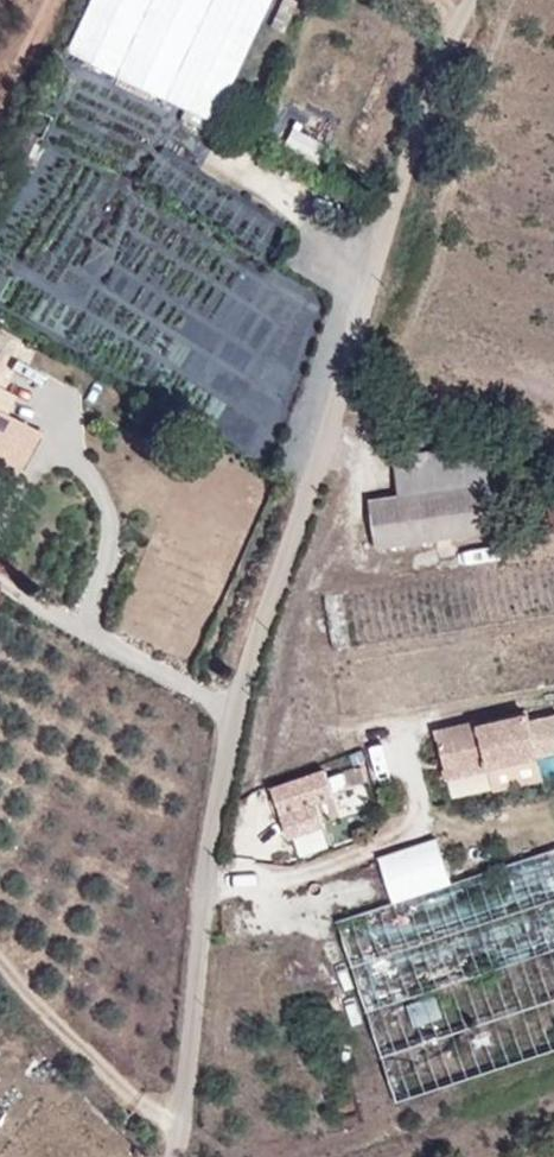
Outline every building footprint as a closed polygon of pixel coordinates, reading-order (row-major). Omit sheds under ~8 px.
[(258,26),(212,0),(91,0),(67,50),(119,76),(214,120),(258,26)] [(258,26),(270,0),(212,0),(258,26)] [(25,461),(41,432),(0,411),(0,449),(25,461)] [(496,530),(485,444),(394,456),(399,494),(370,498),(377,548),(496,530)] [(25,461),(0,449),(0,469),(17,477),(25,461)] [(449,799),(542,778),(529,714),(476,726),(475,720),(433,730),(449,799)] [(336,770),(367,760),(363,748),(332,758),(336,770)] [(329,779),(332,789),(363,779),(361,768),(329,779)] [(335,796),(332,789),(329,779),(327,770),(274,789),(282,814),(316,802),(335,796)] [(323,819),(316,802),(282,814),(288,832),(323,819)] [(397,1102),(541,1053),(553,1049),(553,849),(452,882),(437,837),(379,856),(394,901),(339,920),(397,1102)]
